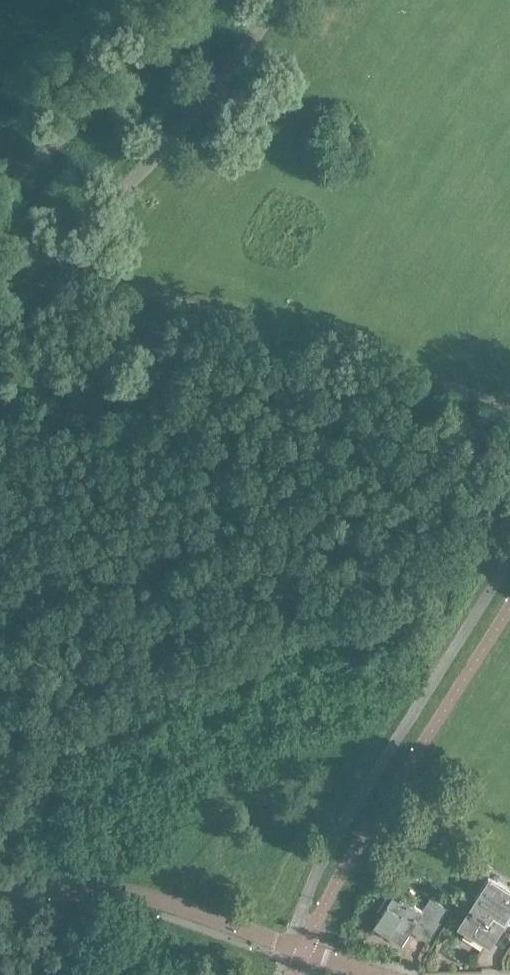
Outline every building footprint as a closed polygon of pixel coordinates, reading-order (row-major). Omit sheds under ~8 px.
[(487,887),(463,924),(490,941),(505,918),(509,921),(509,902),(487,887)] [(430,939),(450,908),(431,896),(422,909),(395,892),(375,924),(402,942),(412,928),(430,939)]
